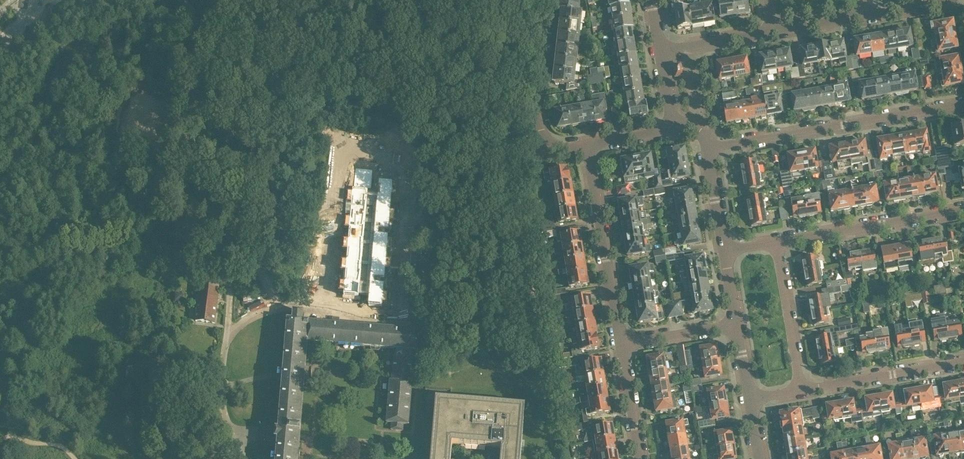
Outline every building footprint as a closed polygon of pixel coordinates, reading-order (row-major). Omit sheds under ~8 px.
[(577,11),(579,0),(560,0),(559,3),(558,3),(557,7),(559,8),(562,9),(561,10),(577,11)] [(626,0),(605,0),(606,2),(608,2),(609,8),(611,8),(627,5),(626,0)] [(699,2),(703,24),(715,22),(711,0),(699,2)] [(735,17),(732,0),(728,0),(725,1),(725,0),(717,0),(720,18),(728,17),(729,18),(735,17)] [(735,17),(740,17),(741,15),(749,13),(747,0),(732,0),(735,17)] [(84,2),(81,7),(81,8),(87,11),(90,5),(84,2)] [(691,26),(703,24),(699,2),(694,3),(694,7),(688,8),(691,26)] [(609,14),(610,20),(631,17),(629,5),(627,5),(611,8),(612,14),(609,14)] [(677,29),(691,26),(688,8),(687,8),(687,6),(674,8),(677,29)] [(577,12),(577,11),(561,10),(561,14),(560,15),(559,19),(560,20),(560,22),(579,24),(581,12),(577,12)] [(633,28),(631,17),(610,20),(611,26),(614,25),(615,31),(631,29),(631,28),(633,28)] [(933,31),(935,38),(954,34),(954,33),(955,33),(954,29),(954,28),(952,21),(931,25),(932,31),(933,31)] [(578,37),(579,24),(560,22),(560,23),(559,23),(558,27),(560,28),(559,34),(578,37)] [(612,39),(613,44),(633,41),(631,29),(615,31),(613,31),(614,38),(612,39)] [(899,30),(894,31),(897,49),(912,47),(909,31),(901,32),(899,30)] [(884,51),(897,49),(894,31),(889,32),(888,34),(881,35),(884,51)] [(576,49),(578,37),(559,34),(558,39),(557,39),(556,43),(558,44),(557,46),(576,49)] [(955,37),(954,34),(935,38),(936,46),(934,47),(935,53),(957,49),(956,42),(956,41),(956,37),(955,37)] [(871,54),(884,51),(881,35),(875,36),(873,35),(868,36),(871,54)] [(856,56),(871,54),(868,36),(863,37),(862,39),(854,40),(856,56)] [(636,55),(633,41),(613,44),(614,50),(616,50),(617,56),(618,58),(636,55)] [(832,42),(828,43),(831,61),(839,59),(840,64),(846,64),(847,71),(853,70),(852,59),(852,57),(845,58),(843,42),(834,43),(832,42)] [(818,63),(831,61),(828,43),(822,44),(821,46),(815,47),(818,63)] [(810,64),(818,63),(815,47),(813,45),(809,46),(809,48),(800,49),(803,65),(797,66),(797,68),(799,79),(805,78),(804,70),(811,69),(810,64)] [(575,60),(576,49),(557,46),(557,47),(556,47),(555,51),(557,53),(556,58),(575,60)] [(911,50),(912,57),(913,61),(917,60),(920,60),(918,49),(911,50)] [(779,51),(774,52),(777,70),(791,67),(789,51),(780,53),(779,51)] [(762,72),(777,70),(774,52),(768,53),(767,55),(759,56),(762,72)] [(616,65),(617,70),(638,67),(636,55),(618,58),(619,65),(616,65)] [(939,66),(941,74),(961,70),(960,69),(961,68),(960,64),(958,57),(937,60),(938,66),(939,66)] [(574,73),(575,60),(556,58),(555,63),(554,64),(554,68),(555,69),(555,70),(574,73)] [(736,58),(731,59),(734,77),(749,75),(746,58),(738,60),(736,58)] [(858,58),(852,59),(853,70),(860,69),(858,58)] [(917,60),(918,66),(930,64),(929,58),(920,60),(917,60)] [(719,80),(734,77),(731,59),(726,60),(725,62),(716,64),(719,80)] [(674,66),(675,77),(683,76),(681,65),(674,66)] [(640,79),(638,67),(617,70),(618,76),(621,76),(622,82),(640,79)] [(799,79),(797,68),(789,70),(791,80),(799,79)] [(572,84),(574,73),(555,70),(554,71),(553,72),(553,76),(554,77),(553,83),(567,84),(566,91),(577,89),(576,84),(572,84)] [(961,72),(961,70),(941,74),(942,82),(941,82),(941,88),(963,84),(962,78),(963,77),(962,73),(961,72)] [(859,71),(850,72),(852,83),(861,81),(859,71)] [(598,74),(598,73),(590,75),(587,76),(589,85),(604,83),(603,73),(598,74)] [(914,74),(899,76),(900,83),(902,95),(907,94),(908,92),(917,90),(914,74)] [(897,96),(902,95),(900,83),(899,76),(886,79),(889,95),(895,94),(897,96)] [(929,76),(922,77),(924,89),(931,88),(929,76)] [(620,89),(621,95),(642,92),(640,79),(622,82),(623,89),(620,89)] [(883,96),(889,95),(886,79),(874,81),(877,99),(882,98),(883,96)] [(871,100),(877,99),(874,81),(859,83),(861,100),(870,98),(871,100)] [(790,82),(783,84),(782,84),(784,94),(785,94),(792,93),(790,82)] [(762,86),(764,100),(767,116),(781,113),(779,101),(786,99),(785,94),(784,94),(782,84),(783,84),(783,83),(762,86)] [(846,86),(832,88),(835,106),(840,106),(841,103),(849,102),(846,86)] [(829,107),(835,106),(832,88),(819,90),(822,106),(827,105),(829,107)] [(815,107),(822,106),(819,90),(806,92),(809,111),(815,110),(815,107)] [(737,91),(722,94),(723,100),(738,98),(737,91)] [(644,103),(642,92),(621,95),(622,101),(625,100),(626,107),(628,106),(644,103)] [(804,112),(809,111),(806,92),(791,95),(794,111),(802,110),(804,112)] [(583,124),(596,122),(592,104),(585,105),(583,94),(578,95),(580,106),(583,124)] [(592,104),(596,122),(606,120),(603,102),(598,103),(596,95),(591,96),(592,104)] [(766,116),(767,116),(764,100),(756,101),(756,99),(751,100),(754,118),(761,117),(762,118),(765,118),(766,116)] [(747,119),(754,118),(751,100),(746,101),(747,102),(738,104),(741,120),(743,122),(746,121),(747,119)] [(741,120),(738,104),(731,105),(730,101),(724,102),(727,123),(734,121),(736,123),(739,122),(741,120)] [(646,103),(644,103),(628,106),(629,112),(625,113),(626,119),(648,116),(646,103)] [(570,126),(583,124),(580,106),(567,109),(570,126)] [(559,128),(570,126),(567,109),(561,110),(560,107),(554,108),(557,126),(559,128)] [(618,108),(611,109),(613,122),(620,120),(618,108)] [(952,126),(955,147),(963,145),(963,124),(952,126)] [(913,134),(916,152),(923,151),(923,153),(930,152),(926,132),(913,134)] [(904,154),(916,152),(913,134),(901,136),(904,154)] [(891,156),(904,154),(901,136),(888,138),(891,156)] [(886,157),(891,156),(888,138),(876,140),(879,159),(874,160),(876,172),(877,172),(881,171),(882,171),(880,161),(886,160),(886,157)] [(518,149),(531,147),(530,140),(517,143),(518,149)] [(864,141),(847,144),(851,166),(862,164),(862,166),(868,165),(869,173),(873,172),(876,172),(874,160),(873,151),(866,152),(864,141)] [(851,167),(851,166),(847,144),(829,147),(831,159),(821,161),(825,181),(830,180),(835,179),(833,163),(837,163),(838,170),(851,167)] [(936,157),(936,161),(943,160),(943,161),(952,159),(949,146),(934,148),(936,157)] [(532,153),(531,147),(518,149),(519,155),(532,153)] [(669,165),(686,162),(684,148),(656,153),(657,160),(668,158),(669,165)] [(800,153),(805,177),(819,175),(815,150),(800,153)] [(520,161),(533,159),(532,153),(519,155),(520,161)] [(792,179),(805,177),(800,153),(787,155),(789,170),(779,172),(781,183),(782,188),(792,186),(793,186),(792,179)] [(662,188),(661,181),(657,164),(651,165),(650,155),(648,155),(648,154),(639,156),(639,157),(635,158),(638,176),(639,180),(644,179),(644,180),(653,178),(655,189),(662,188)] [(633,177),(638,176),(635,158),(632,158),(632,157),(622,159),(623,160),(621,160),(625,184),(633,183),(633,177)] [(534,166),(533,159),(520,161),(521,168),(534,166)] [(943,160),(936,161),(937,167),(941,184),(947,183),(945,173),(944,167),(953,166),(952,159),(943,161),(943,160)] [(759,174),(760,174),(759,166),(756,167),(755,160),(741,163),(742,167),(741,167),(741,169),(742,177),(759,174)] [(662,188),(664,187),(673,186),(672,180),(689,177),(686,162),(669,165),(671,173),(664,174),(665,180),(661,181),(662,188)] [(552,185),(552,184),(570,182),(567,168),(543,172),(545,186),(552,185)] [(762,173),(760,174),(759,174),(742,177),(743,185),(744,184),(744,186),(745,186),(746,191),(760,188),(759,182),(764,181),(762,173)] [(367,185),(351,184),(342,293),(358,294),(358,292),(368,293),(367,302),(381,304),(383,279),(380,279),(380,274),(384,274),(388,230),(384,230),(384,225),(388,225),(392,176),(378,175),(377,187),(367,186),(367,185)] [(922,178),(925,196),(931,195),(931,194),(937,193),(935,176),(922,178)] [(919,197),(925,196),(922,178),(909,180),(912,197),(919,196),(919,197)] [(830,180),(825,181),(822,181),(822,182),(823,191),(828,190),(828,187),(831,187),(830,180)] [(905,198),(912,197),(909,180),(896,182),(900,200),(905,199),(905,198)] [(572,195),(570,182),(552,184),(552,185),(554,198),(572,195)] [(900,200),(896,182),(884,184),(886,202),(893,200),(893,202),(900,200)] [(869,187),(863,188),(866,205),(878,203),(875,183),(869,184),(869,187)] [(629,185),(617,187),(618,195),(630,193),(629,185)] [(857,207),(866,205),(863,188),(857,189),(857,185),(851,186),(855,206),(857,206),(857,207)] [(782,188),(783,194),(784,199),(790,198),(790,194),(793,193),(792,186),(782,188)] [(852,207),(855,206),(851,186),(846,187),(846,191),(840,192),(843,209),(852,208),(852,207)] [(655,189),(653,189),(654,195),(654,196),(665,194),(664,187),(662,188),(655,189)] [(644,197),(654,195),(653,189),(643,191),(644,197)] [(676,207),(693,203),(691,189),(667,193),(668,200),(675,199),(676,207)] [(843,209),(840,192),(834,193),(834,190),(827,191),(831,211),(843,209)] [(572,195),(554,198),(556,210),(574,207),(572,195)] [(763,210),(766,209),(764,201),(762,202),(761,196),(747,198),(748,203),(747,203),(747,204),(746,205),(748,212),(763,210)] [(804,198),(808,217),(815,215),(815,214),(816,214),(816,213),(821,212),(818,196),(804,198)] [(620,216),(638,213),(636,205),(643,204),(642,197),(618,201),(620,216)] [(800,218),(808,217),(804,198),(790,201),(793,217),(798,216),(798,217),(800,217),(800,218)] [(693,203),(676,207),(677,214),(671,215),(672,221),(695,216),(693,203)] [(785,206),(779,207),(781,221),(787,220),(785,206)] [(577,221),(574,207),(556,210),(558,218),(555,219),(555,221),(549,222),(550,225),(543,227),(543,228),(538,229),(539,233),(555,230),(555,225),(577,221)] [(766,209),(763,210),(748,212),(749,220),(750,220),(750,221),(751,221),(752,226),(766,224),(765,217),(767,217),(766,209)] [(620,216),(623,229),(646,225),(650,224),(649,219),(639,221),(638,213),(620,216)] [(697,229),(695,216),(672,221),(673,226),(679,224),(681,232),(697,229)] [(647,230),(646,225),(623,229),(625,242),(642,239),(641,231),(647,230)] [(697,229),(681,232),(682,240),(675,241),(677,248),(700,244),(697,229)] [(556,236),(555,230),(539,233),(538,233),(539,239),(546,237),(546,238),(556,236)] [(562,248),(581,245),(579,232),(560,235),(562,248)] [(642,239),(625,242),(627,256),(645,253),(651,252),(650,250),(650,245),(643,246),(642,239)] [(180,240),(180,249),(180,254),(195,254),(195,244),(187,243),(187,240),(180,240)] [(940,240),(932,241),(934,255),(935,260),(942,259),(943,264),(949,263),(953,262),(953,261),(952,252),(948,252),(945,240),(941,241),(940,240)] [(920,258),(934,255),(932,241),(922,243),(922,244),(918,245),(920,258)] [(562,248),(565,261),(584,258),(581,245),(562,248)] [(912,266),(908,245),(895,247),(898,263),(898,268),(912,266)] [(885,270),(898,268),(898,263),(895,247),(882,249),(885,270)] [(655,258),(664,256),(663,249),(663,248),(650,250),(651,252),(645,253),(646,259),(655,258)] [(675,248),(663,249),(664,256),(676,254),(675,248)] [(859,253),(862,268),(863,272),(876,270),(873,252),(869,253),(869,252),(859,253)] [(679,261),(679,260),(685,259),(684,253),(676,254),(664,256),(665,263),(679,261)] [(848,270),(862,268),(859,253),(850,255),(850,256),(846,257),(848,270)] [(656,265),(665,263),(664,256),(655,258),(656,265)] [(688,273),(704,270),(702,256),(685,259),(679,260),(679,261),(680,267),(686,266),(688,273)] [(804,273),(819,270),(824,269),(822,262),(818,263),(817,256),(803,258),(804,263),(803,263),(804,273)] [(586,271),(584,258),(565,261),(567,274),(586,271)] [(950,268),(955,267),(960,266),(963,266),(963,259),(953,261),(953,262),(949,263),(950,268)] [(203,263),(202,273),(213,274),(214,263),(203,263)] [(632,283),(649,280),(648,272),(654,271),(653,264),(629,268),(632,283)] [(704,270),(688,273),(689,281),(682,282),(683,287),(707,283),(704,270)] [(821,284),(819,270),(804,273),(806,282),(807,282),(808,286),(818,284),(821,284)] [(586,271),(567,274),(569,288),(588,285),(586,271)] [(850,285),(851,285),(850,279),(832,282),(833,288),(840,286),(850,284),(850,285)] [(649,280),(632,283),(634,296),(658,292),(657,287),(650,288),(649,280)] [(709,296),(707,283),(683,287),(684,292),(691,291),(692,299),(709,296)] [(200,284),(195,321),(215,324),(219,287),(200,284)] [(851,291),(851,285),(850,285),(850,284),(840,286),(841,292),(851,291)] [(891,285),(884,287),(886,297),(893,295),(891,285)] [(876,289),(878,301),(885,299),(883,288),(876,289)] [(659,297),(658,292),(634,296),(636,309),(653,306),(652,298),(659,297)] [(928,293),(921,294),(923,304),(929,303),(928,293)] [(811,312),(826,310),(830,309),(829,301),(834,300),(833,294),(820,296),(810,298),(811,302),(810,303),(811,312)] [(586,310),(591,309),(589,296),(571,299),(573,312),(586,310)] [(709,296),(692,299),(693,307),(687,308),(688,314),(711,311),(709,296)] [(680,301),(672,302),(674,317),(682,315),(680,301)] [(876,302),(878,309),(886,308),(884,301),(876,302)] [(668,318),(674,317),(672,302),(665,304),(668,318)] [(655,313),(653,306),(636,309),(639,323),(662,319),(661,312),(655,313)] [(593,322),(591,309),(586,310),(573,312),(575,325),(593,322)] [(828,324),(826,310),(811,312),(813,321),(814,321),(815,326),(828,324)] [(303,388),(310,389),(311,378),(312,368),(305,367),(307,342),(350,345),(394,349),(392,380),(392,382),(390,382),(386,423),(392,423),(391,430),(402,431),(403,424),(408,424),(411,383),(410,383),(410,381),(413,351),(417,351),(419,331),(399,330),(302,322),(303,312),(298,312),(293,311),(292,321),(287,320),(285,350),(283,375),(278,430),(273,430),(274,426),(261,426),(260,433),(260,441),(272,442),(273,439),(277,440),(276,458),(298,458),(303,388)] [(932,327),(934,340),(938,340),(938,341),(940,340),(941,341),(948,340),(946,324),(944,315),(937,316),(938,320),(931,321),(932,327)] [(838,327),(851,325),(850,318),(837,320),(838,327)] [(867,353),(876,351),(874,336),(873,333),(865,335),(866,338),(863,338),(861,329),(860,329),(860,327),(859,327),(857,319),(851,320),(852,325),(853,325),(854,332),(856,342),(860,341),(862,353),(867,352),(867,353)] [(909,329),(912,346),(919,344),(921,343),(921,342),(925,342),(922,323),(916,324),(916,320),(909,321),(908,320),(909,325),(908,325),(909,329)] [(593,322),(575,325),(578,338),(596,335),(593,322)] [(948,340),(956,338),(958,337),(958,336),(962,336),(959,322),(946,324),(948,340)] [(818,352),(833,349),(837,348),(839,348),(837,335),(854,332),(853,325),(852,325),(833,328),(834,334),(817,337),(818,342),(816,342),(818,352)] [(904,347),(912,346),(909,329),(902,330),(902,326),(894,327),(897,347),(902,346),(902,347),(904,347)] [(873,333),(874,336),(876,351),(885,350),(885,349),(890,348),(887,330),(873,332),(873,333)] [(598,349),(596,335),(578,338),(579,347),(575,348),(575,352),(563,354),(564,359),(582,356),(581,352),(598,349)] [(700,349),(702,363),(720,360),(719,355),(717,355),(716,346),(700,349)] [(837,348),(833,349),(818,352),(819,361),(821,361),(822,365),(835,363),(834,356),(838,355),(837,348)] [(690,350),(683,351),(686,367),(693,365),(690,350)] [(679,368),(686,367),(683,351),(677,352),(679,368)] [(647,374),(665,370),(664,363),(666,362),(665,355),(647,358),(648,365),(646,367),(647,374)] [(600,359),(583,362),(582,358),(563,362),(564,368),(578,366),(578,368),(580,369),(584,369),(585,376),(603,373),(600,359)] [(721,365),(720,360),(702,363),(705,378),(721,375),(719,367),(721,365)] [(665,370),(647,374),(648,378),(650,379),(651,386),(667,383),(665,370)] [(605,387),(603,373),(585,376),(576,378),(572,379),(572,382),(576,382),(576,383),(586,381),(587,389),(605,387)] [(690,388),(701,386),(700,379),(689,381),(690,388)] [(669,395),(667,383),(651,386),(652,391),(651,393),(652,399),(669,395)] [(959,398),(957,383),(943,386),(945,396),(946,400),(959,398)] [(589,402),(607,399),(605,387),(587,389),(588,397),(584,398),(579,399),(574,400),(575,404),(580,404),(585,403),(589,402)] [(918,390),(920,405),(933,403),(932,398),(931,388),(918,390)] [(710,406),(728,402),(727,398),(725,397),(723,389),(707,391),(710,406)] [(907,407),(920,405),(918,390),(904,392),(906,402),(900,403),(900,408),(907,407)] [(669,395),(652,399),(652,403),(655,404),(656,412),(672,409),(669,395)] [(892,395),(879,397),(881,411),(895,409),(896,415),(902,415),(900,408),(900,403),(893,404),(892,395)] [(861,415),(881,411),(879,397),(865,399),(867,409),(861,410),(861,415)] [(452,443),(489,446),(501,447),(500,458),(520,458),(525,406),(435,399),(430,458),(451,458),(452,443)] [(609,413),(607,399),(589,402),(591,409),(585,410),(581,411),(583,423),(588,422),(587,417),(609,413)] [(852,401),(839,403),(841,414),(842,418),(856,416),(857,422),(863,421),(861,415),(861,410),(854,411),(852,401)] [(729,408),(728,402),(710,406),(712,420),(697,422),(698,429),(715,426),(714,420),(728,418),(727,409),(729,408)] [(841,414),(839,403),(826,406),(828,415),(821,416),(822,421),(842,418),(841,414)] [(782,428),(783,430),(801,427),(804,427),(802,418),(812,416),(812,419),(819,418),(817,407),(810,408),(811,409),(801,410),(780,413),(781,422),(780,423),(781,429),(782,428)] [(667,440),(684,436),(683,428),(685,427),(684,420),(666,424),(667,430),(665,432),(667,440)] [(584,443),(593,442),(596,441),(614,438),(611,424),(589,428),(588,422),(583,423),(575,425),(576,431),(585,430),(586,435),(584,441),(584,443)] [(803,439),(801,427),(783,430),(784,435),(782,437),(783,440),(785,440),(785,442),(803,439)] [(714,434),(717,449),(735,445),(734,440),(732,439),(730,431),(714,434)] [(957,454),(961,454),(958,434),(946,436),(949,454),(954,453),(957,454)] [(867,449),(869,458),(881,458),(879,447),(872,448),(869,435),(865,436),(866,443),(867,449)] [(686,449),(684,436),(667,440),(667,443),(669,444),(671,452),(686,449)] [(949,454),(946,436),(933,438),(937,456),(938,456),(940,457),(942,457),(944,455),(949,454)] [(616,451),(614,438),(596,441),(593,442),(595,455),(616,451)] [(805,451),(803,439),(785,442),(785,443),(783,445),(784,447),(786,448),(787,454),(805,451)] [(916,458),(924,458),(925,458),(928,458),(925,439),(912,441),(916,458)] [(912,441),(900,443),(903,458),(916,458),(912,441)] [(841,443),(836,444),(838,454),(831,455),(831,458),(844,458),(841,443)] [(844,458),(856,458),(855,451),(847,452),(846,443),(841,443),(844,458)] [(867,449),(866,443),(862,444),(863,450),(855,451),(856,458),(869,458),(867,449)] [(900,443),(888,445),(890,458),(903,458),(900,443)] [(735,445),(717,449),(719,458),(735,458),(734,451),(736,450),(735,445)] [(501,447),(489,446),(490,456),(488,456),(488,458),(500,458),(501,447)] [(670,458),(688,458),(686,449),(671,452),(672,457),(670,458)] [(805,451),(787,454),(787,455),(785,457),(786,458),(807,458),(805,451)]
